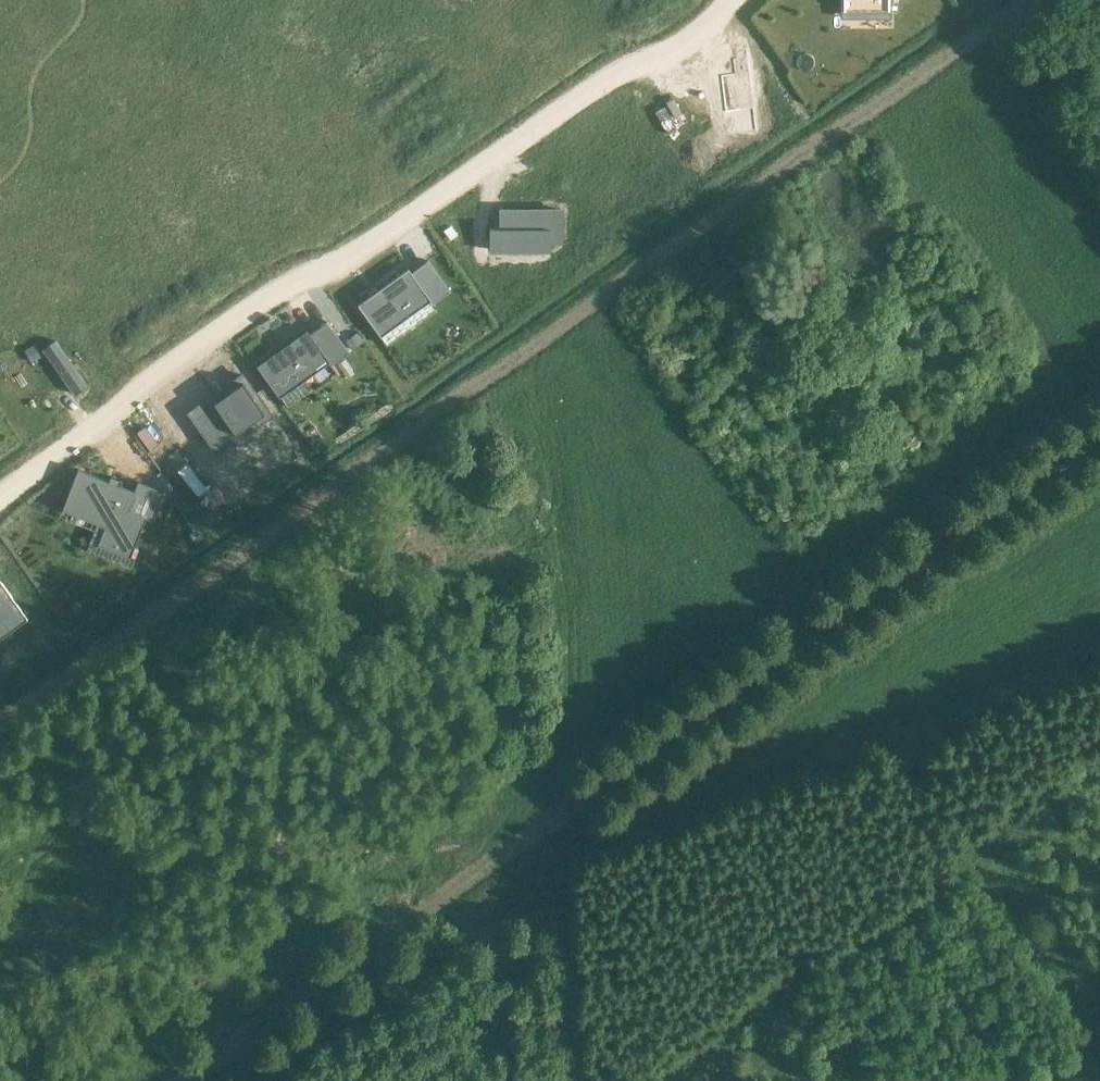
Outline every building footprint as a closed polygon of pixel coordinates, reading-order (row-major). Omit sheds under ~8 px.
[(841,11),(891,11),(891,0),(841,0),(841,11)] [(735,70),(721,72),(725,108),(754,105),(748,54),(733,56),(735,70)] [(501,227),(490,227),(490,249),(550,249),(550,241),(561,241),(561,210),(501,210),(501,227)] [(409,268),(358,304),(379,334),(427,299),(431,304),(450,290),(429,260),(411,272),(409,268)] [(308,328),(257,364),(278,394),(329,358),(308,328)] [(355,334),(347,340),(353,349),(361,343),(355,334)] [(56,342),(44,350),(75,394),(87,385),(56,342)] [(36,344),(25,350),(31,361),(42,355),(36,344)] [(243,375),(193,410),(220,449),(270,414),(243,375)] [(78,468),(62,509),(64,510),(65,507),(109,524),(102,542),(130,553),(128,556),(130,557),(146,517),(153,520),(164,490),(162,489),(161,491),(140,483),(140,481),(138,480),(134,490),(78,468)] [(190,534),(196,543),(202,538),(196,530),(190,534)] [(28,618),(0,579),(0,638),(28,618)]
